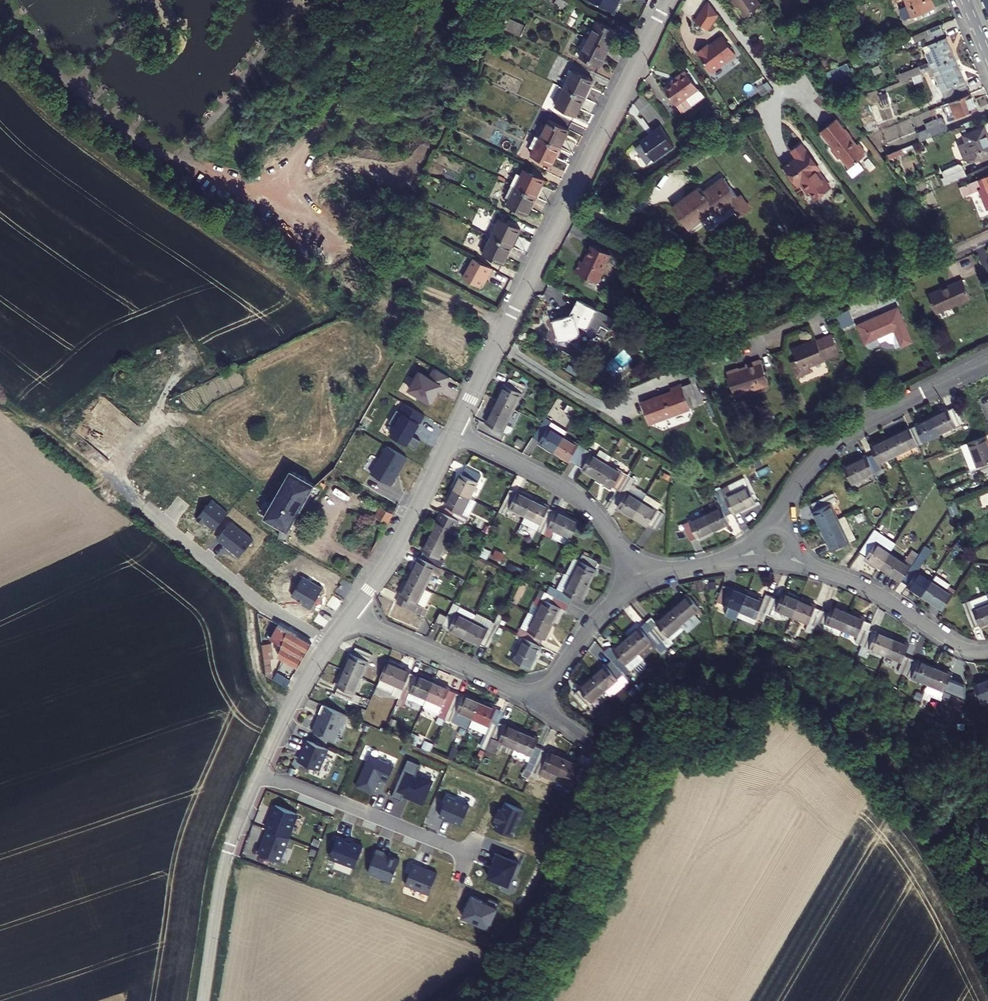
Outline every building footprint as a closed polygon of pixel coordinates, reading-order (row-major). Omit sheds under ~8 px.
[(563,0),(556,0),(554,4),(573,13),(576,6),(563,0)] [(614,12),(620,0),(590,0),(614,12)] [(749,17),(766,5),(762,0),(737,0),(749,17)] [(910,20),(940,7),(937,0),(910,0),(913,5),(905,8),(910,20)] [(723,14),(713,1),(701,20),(711,26),(716,25),(723,14)] [(526,27),(510,19),(505,29),(520,37),(526,27)] [(617,32),(597,22),(588,40),(608,50),(617,32)] [(935,62),(937,68),(961,58),(947,23),(929,31),(937,50),(931,53),(935,62)] [(906,40),(909,47),(921,42),(918,35),(906,40)] [(740,53),(726,36),(712,46),(709,46),(703,50),(702,54),(715,71),(710,75),(713,78),(715,80),(718,80),(721,79),(733,71),(732,59),(740,53)] [(600,67),(608,50),(588,40),(580,57),(600,67)] [(940,75),(949,97),(973,87),(961,58),(937,68),(940,75)] [(829,72),(831,78),(854,68),(852,62),(829,72)] [(709,96),(690,70),(681,77),(682,78),(669,88),(687,112),(709,96)] [(593,81),(573,71),(564,89),(584,99),(593,81)] [(767,94),(777,87),(771,79),(761,86),(767,94)] [(575,117),(584,99),(564,89),(556,107),(575,117)] [(889,92),(879,93),(880,104),(890,103),(889,92)] [(949,112),(953,120),(956,119),(956,120),(983,109),(976,93),(949,104),(952,111),(949,112)] [(869,124),(873,133),(884,129),(876,106),(861,111),(866,125),(869,124)] [(922,132),(925,140),(952,130),(946,115),(942,117),(943,119),(939,120),(931,123),(932,128),(922,132)] [(840,118),(826,130),(838,146),(836,147),(844,157),(846,155),(855,166),(870,154),(868,152),(870,150),(863,142),(861,144),(855,137),(857,136),(850,127),(849,128),(840,118)] [(569,131),(549,121),(540,139),(560,148),(569,131)] [(681,141),(666,122),(659,127),(660,128),(647,138),(648,139),(660,156),(681,141)] [(980,160),(987,157),(987,127),(969,135),(972,141),(966,144),(973,159),(979,156),(980,160)] [(551,166),(560,148),(540,139),(532,156),(551,166)] [(648,139),(642,143),(654,160),(660,156),(648,139)] [(817,157),(806,142),(797,149),(803,156),(790,166),(803,184),(806,181),(813,190),(816,188),(822,196),(825,196),(829,193),(829,191),(836,186),(823,169),(825,168),(821,163),(820,164),(815,158),(817,157)] [(963,145),(969,160),(973,159),(966,144),(963,145)] [(947,178),(950,184),(973,175),(968,164),(964,163),(951,169),(948,171),(951,176),(947,178)] [(544,180),(525,170),(516,188),(535,198),(544,180)] [(987,196),(987,177),(965,187),(968,195),(984,188),(987,196)] [(737,204),(745,215),(755,208),(746,196),(744,197),(729,178),(709,192),(705,188),(677,208),(693,229),(714,214),(712,211),(719,206),(721,209),(725,213),(737,204)] [(527,215),(535,198),(516,188),(507,206),(527,215)] [(928,194),(921,197),(928,213),(935,210),(928,194)] [(712,211),(714,214),(721,209),(719,206),(712,211)] [(520,229),(500,219),(491,237),(511,247),(520,229)] [(502,265),(511,247),(491,237),(483,255),(502,265)] [(588,263),(582,274),(604,286),(609,275),(613,274),(615,270),(614,267),(619,258),(600,248),(591,265),(588,263)] [(493,269),(473,259),(462,278),(479,287),(486,275),(489,277),(493,269)] [(932,293),(940,312),(975,297),(967,279),(932,293)] [(602,312),(582,301),(574,317),(557,322),(563,344),(585,337),(582,329),(584,328),(592,332),(602,312)] [(917,340),(902,307),(863,324),(872,346),(875,347),(884,343),(885,340),(883,336),(899,330),(906,345),(917,340)] [(849,309),(836,314),(842,327),(854,323),(849,309)] [(795,359),(802,375),(815,369),(813,364),(828,358),(843,351),(835,332),(819,338),(819,337),(796,347),(800,357),(795,359)] [(730,371),(739,391),(753,385),(754,388),(774,379),(764,355),(749,361),(750,364),(742,367),(742,366),(730,371)] [(504,385),(497,401),(514,409),(525,387),(509,379),(506,386),(504,385)] [(647,402),(655,423),(695,409),(686,384),(676,388),(677,391),(647,402)] [(739,391),(740,394),(754,388),(753,385),(739,391)] [(497,401),(485,424),(502,433),(514,409),(497,401)] [(948,408),(932,416),(940,434),(954,427),(963,422),(956,407),(949,410),(948,408)] [(917,426),(910,429),(918,444),(940,434),(932,416),(916,424),(917,426)] [(567,432),(545,419),(533,438),(539,442),(539,443),(554,453),(564,437),(567,432)] [(233,513),(256,483),(197,438),(191,446),(167,427),(137,467),(228,536),(241,519),(233,513)] [(940,434),(942,438),(956,431),(954,427),(940,434)] [(903,430),(887,438),(895,455),(918,444),(910,429),(903,432),(903,430)] [(977,468),(987,463),(987,442),(986,436),(961,446),(964,454),(970,451),(977,468)] [(585,450),(564,437),(554,453),(569,462),(570,461),(576,464),(585,450)] [(874,454),(868,457),(875,472),(882,469),(879,463),(895,455),(887,438),(870,446),(874,454)] [(607,463),(585,450),(576,464),(583,469),(582,471),(596,480),(607,463)] [(844,467),(852,484),(875,472),(868,457),(867,455),(844,467)] [(628,476),(607,463),(596,480),(612,489),(613,488),(619,491),(628,476)] [(977,468),(970,470),(973,477),(987,471),(987,463),(977,468)] [(460,474),(453,490),(470,498),(481,476),(465,468),(462,475),(460,474)] [(343,475),(334,469),(326,476),(339,483),(343,475)] [(315,485),(291,472),(265,518),(289,531),(315,485)] [(635,481),(628,476),(619,491),(625,495),(617,509),(632,518),(642,501),(627,492),(635,481)] [(745,481),(729,489),(731,495),(748,487),(745,481)] [(729,489),(722,492),(725,498),(732,513),(734,516),(756,505),(748,487),(731,495),(729,489)] [(446,507),(443,513),(464,524),(468,517),(462,514),(470,498),(453,490),(445,506),(446,507)] [(510,490),(499,513),(506,516),(510,509),(525,517),(534,500),(518,492),(517,493),(511,490),(510,490)] [(813,512),(820,528),(837,519),(830,504),(836,501),(833,494),(811,504),(815,511),(813,512)] [(470,498),(462,514),(468,517),(476,501),(470,498)] [(721,508),(705,515),(713,533),(729,525),(725,516),(732,513),(725,498),(718,501),(721,508)] [(550,507),(534,500),(525,517),(541,525),(538,531),(545,535),(556,512),(549,508),(550,507)] [(664,515),(642,501),(632,518),(647,528),(649,526),(655,529),(664,515)] [(557,511),(556,512),(545,535),(567,546),(579,522),(557,511)] [(438,519),(430,535),(447,543),(455,528),(461,531),(464,524),(443,513),(440,520),(438,519)] [(682,526),(690,542),(696,539),(697,541),(713,533),(705,515),(682,526)] [(855,539),(844,516),(837,519),(820,528),(831,551),(855,539)] [(867,542),(875,531),(869,527),(861,538),(867,542)] [(896,545),(875,531),(867,542),(860,553),(866,556),(865,558),(880,569),(891,553),(896,545)] [(424,551),(420,559),(436,566),(447,543),(430,535),(423,551),(424,551)] [(901,583),(902,581),(912,567),(920,555),(912,550),(904,562),(891,553),(880,569),(901,583)] [(599,562),(584,554),(580,561),(575,558),(567,575),(589,586),(598,569),(596,569),(599,562)] [(419,558),(408,580),(425,588),(433,572),(440,576),(443,569),(436,566),(420,559),(419,558)] [(907,586),(922,596),(933,581),(912,567),(902,581),(908,585),(907,586)] [(567,575),(565,574),(558,589),(551,586),(547,593),(570,604),(573,598),(581,602),(589,586),(567,575)] [(425,588),(408,580),(400,596),(401,597),(398,603),(421,615),(433,592),(425,588)] [(922,596),(943,611),(954,595),(933,581),(922,596)] [(723,586),(716,602),(740,611),(747,594),(731,587),(730,589),(723,586)] [(544,600),(536,616),(553,625),(561,609),(566,611),(570,604),(547,593),(541,590),(538,597),(544,600)] [(781,600),(773,597),(766,614),(774,617),(777,610),(793,617),(800,599),(784,592),(781,600)] [(764,601),(747,594),(740,611),(763,621),(766,614),(773,597),(766,594),(764,601)] [(688,595),(669,611),(682,626),(701,610),(688,595)] [(973,628),(979,625),(980,627),(987,623),(987,597),(987,595),(963,604),(973,628)] [(817,606),(800,599),(793,617),(816,626),(823,610),(816,607),(817,606)] [(453,604),(447,617),(443,625),(449,629),(449,630),(465,638),(473,621),(476,615),(453,604)] [(829,613),(823,610),(816,626),(823,629),(825,623),(843,630),(850,612),(833,604),(829,613)] [(652,617),(645,623),(662,643),(682,626),(669,611),(656,622),(652,617)] [(865,618),(850,612),(843,630),(858,636),(855,643),(862,646),(869,629),(872,622),(865,619),(865,618)] [(440,613),(436,622),(443,625),(447,617),(440,613)] [(517,635),(525,638),(541,646),(544,639),(545,640),(553,625),(536,616),(528,631),(521,627),(517,635)] [(489,628),(473,621),(465,638),(480,645),(481,644),(488,647),(499,626),(492,622),(489,628)] [(645,623),(626,639),(638,653),(652,642),(657,647),(662,653),(667,648),(662,643),(645,623)] [(287,631),(279,626),(271,639),(280,644),(287,631)] [(876,632),(869,629),(862,646),(885,656),(893,638),(876,631),(876,632)] [(296,636),(287,631),(280,644),(282,646),(279,656),(283,659),(296,636)] [(304,640),(296,636),(283,659),(290,663),(304,640)] [(525,638),(513,661),(530,670),(542,647),(541,646),(525,638)] [(910,646),(893,638),(885,656),(902,663),(898,671),(905,674),(912,659),(905,656),(910,646)] [(638,653),(626,639),(613,650),(619,657),(613,662),(624,675),(643,659),(638,653)] [(312,645),(304,640),(290,663),(299,668),(312,645)] [(652,642),(638,653),(643,659),(657,647),(652,642)] [(272,644),(262,645),(266,676),(272,679),(271,660),(274,659),(272,644)] [(373,655),(356,648),(353,655),(352,654),(345,671),(363,678),(373,655)] [(918,662),(912,659),(905,674),(929,685),(936,668),(919,660),(918,662)] [(411,671),(388,661),(377,686),(394,694),(393,696),(399,698),(410,673),(411,671)] [(624,675),(613,662),(607,667),(606,665),(592,677),(604,692),(610,698),(629,681),(624,675)] [(291,673),(279,667),(276,673),(287,679),(291,673)] [(952,675),(936,668),(929,685),(945,692),(942,698),(949,700),(956,685),(949,682),(952,675)] [(339,687),(336,695),(358,704),(362,697),(356,694),(363,678),(345,671),(338,687),(339,687)] [(287,679),(276,673),(272,679),(287,688),(291,681),(287,679)] [(417,676),(410,673),(399,698),(406,701),(408,698),(424,705),(434,682),(418,675),(417,676)] [(574,695),(586,708),(604,692),(592,677),(579,688),(580,689),(574,695)] [(981,702),(987,700),(987,679),(974,685),(981,702)] [(451,689),(434,682),(424,705),(440,712),(439,716),(446,719),(457,693),(450,690),(451,689)] [(464,696),(457,693),(446,719),(469,729),(473,720),(481,702),(464,695),(464,696)] [(497,709),(481,702),(473,720),(489,727),(482,742),(489,745),(499,722),(493,719),(497,709)] [(504,712),(497,709),(493,719),(499,722),(504,712)] [(506,725),(499,722),(489,745),(487,750),(496,754),(498,749),(512,755),(523,731),(507,724),(506,725)] [(539,738),(523,731),(512,755),(528,762),(526,769),(532,772),(542,749),(536,746),(539,738)] [(550,752),(542,749),(532,772),(531,775),(538,779),(540,775),(556,781),(567,758),(550,751),(550,752)] [(582,765),(567,758),(556,781),(579,792),(590,770),(582,766),(582,765)]
